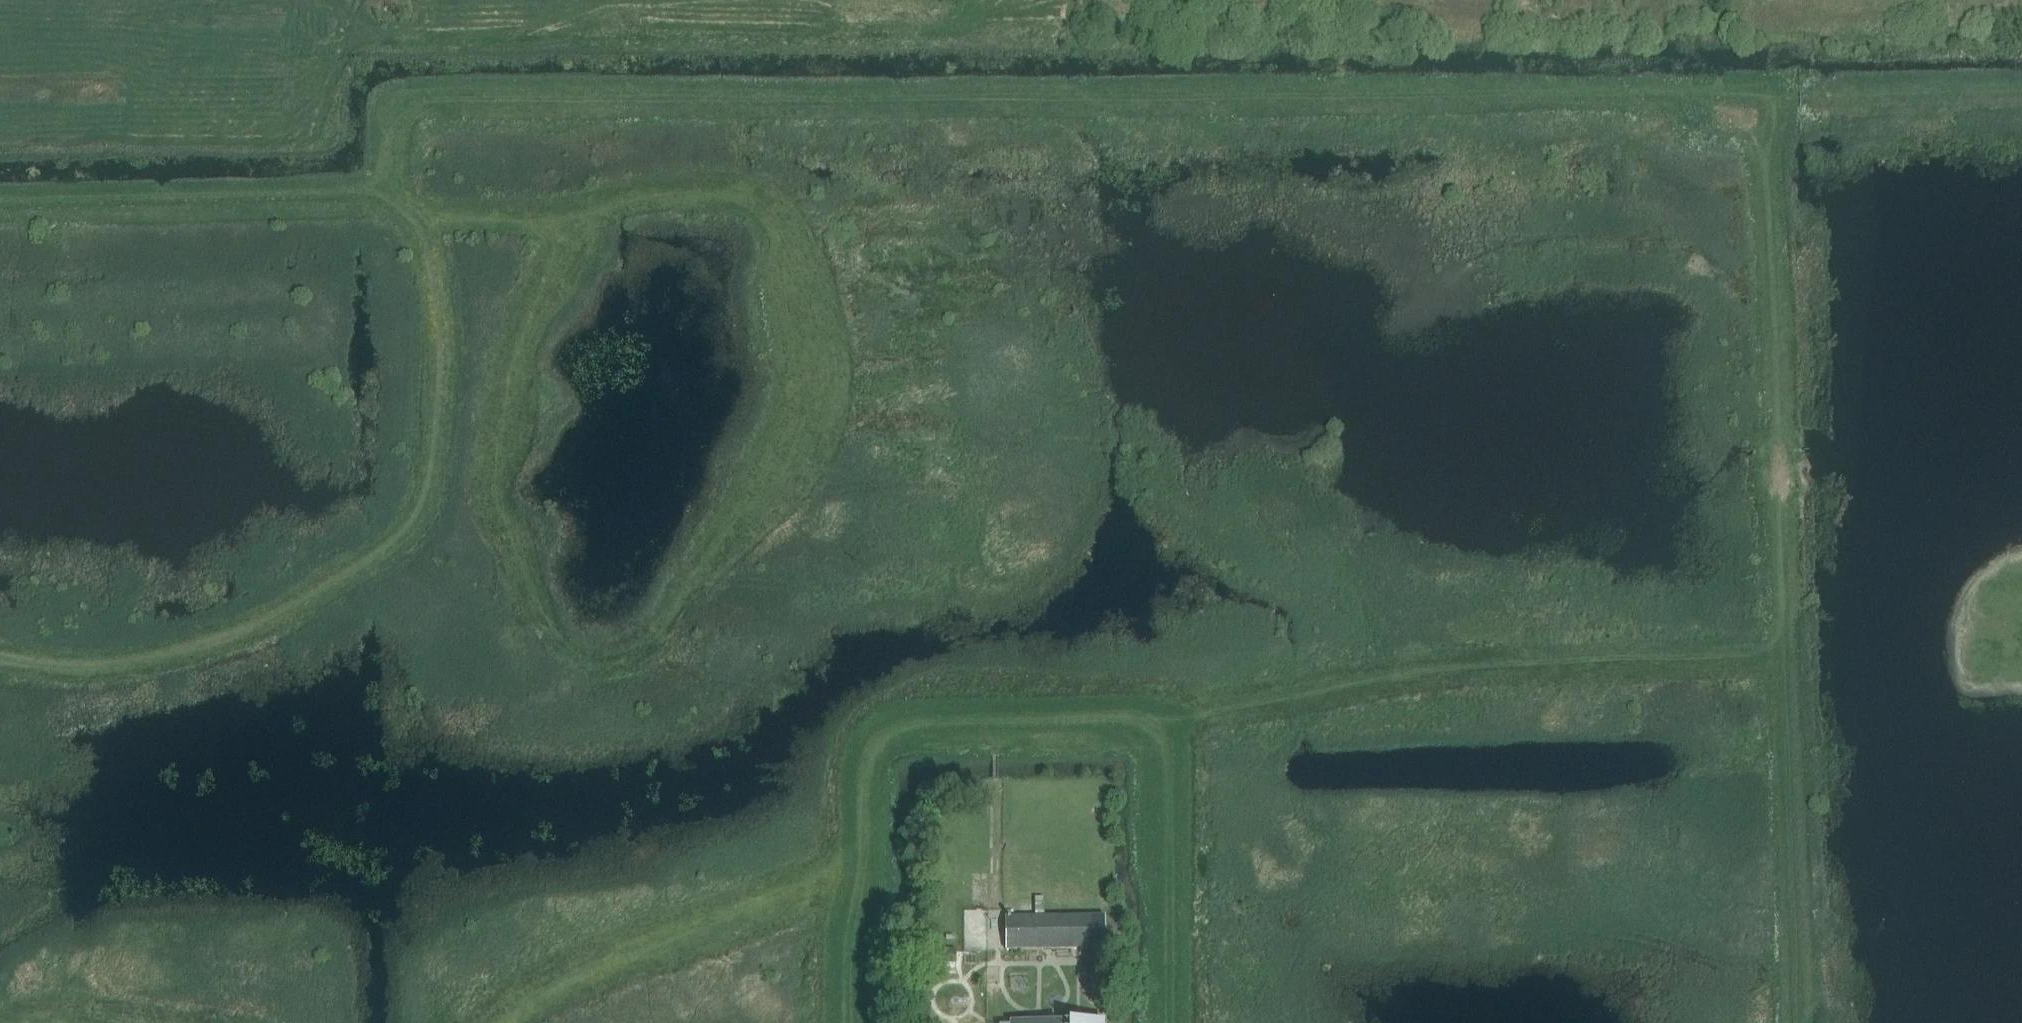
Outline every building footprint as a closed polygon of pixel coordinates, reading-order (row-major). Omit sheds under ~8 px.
[(1104,920),(1007,921),(1007,953),(1105,952),(1104,920)]
